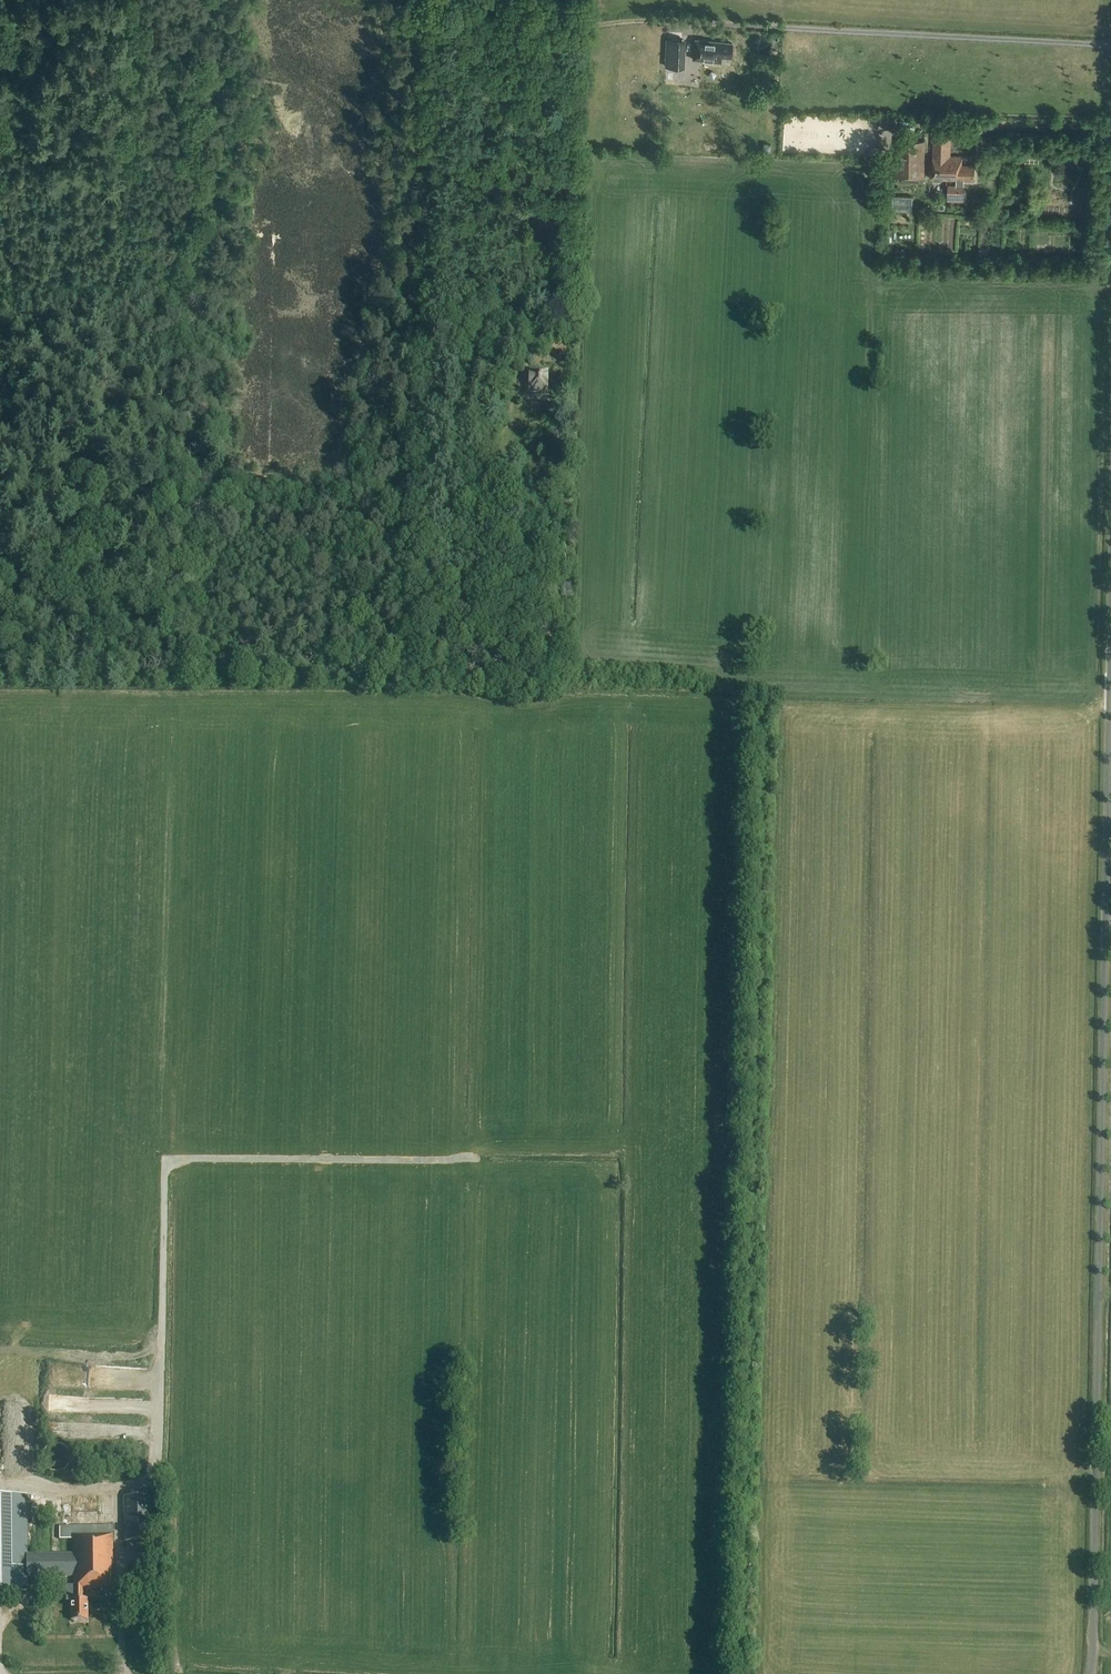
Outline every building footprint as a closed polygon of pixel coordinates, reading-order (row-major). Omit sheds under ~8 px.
[(694,39),(692,60),(721,64),(722,58),(731,59),(733,43),(694,39)] [(664,68),(684,69),(685,40),(665,40),(664,68)] [(963,201),(963,187),(963,181),(974,181),(975,165),(962,164),(962,158),(950,158),(951,132),(934,131),(933,180),(957,181),(957,187),(949,187),(948,201),(963,201)] [(923,178),(925,142),(897,141),(895,177),(923,178)] [(914,210),(915,200),(904,199),(902,208),(914,210)] [(544,394),(545,371),(529,371),(529,394),(544,394)] [(541,547),(540,536),(530,536),(530,548),(541,547)] [(27,1526),(27,1496),(0,1496),(0,1591),(27,1591),(27,1577),(74,1577),(74,1586),(66,1586),(66,1601),(71,1601),(71,1621),(87,1621),(87,1600),(83,1600),(83,1589),(103,1589),(103,1588),(113,1588),(113,1527),(59,1527),(59,1540),(73,1540),(73,1554),(27,1555),(27,1526)] [(151,1497),(124,1498),(124,1542),(151,1542),(151,1497)]
